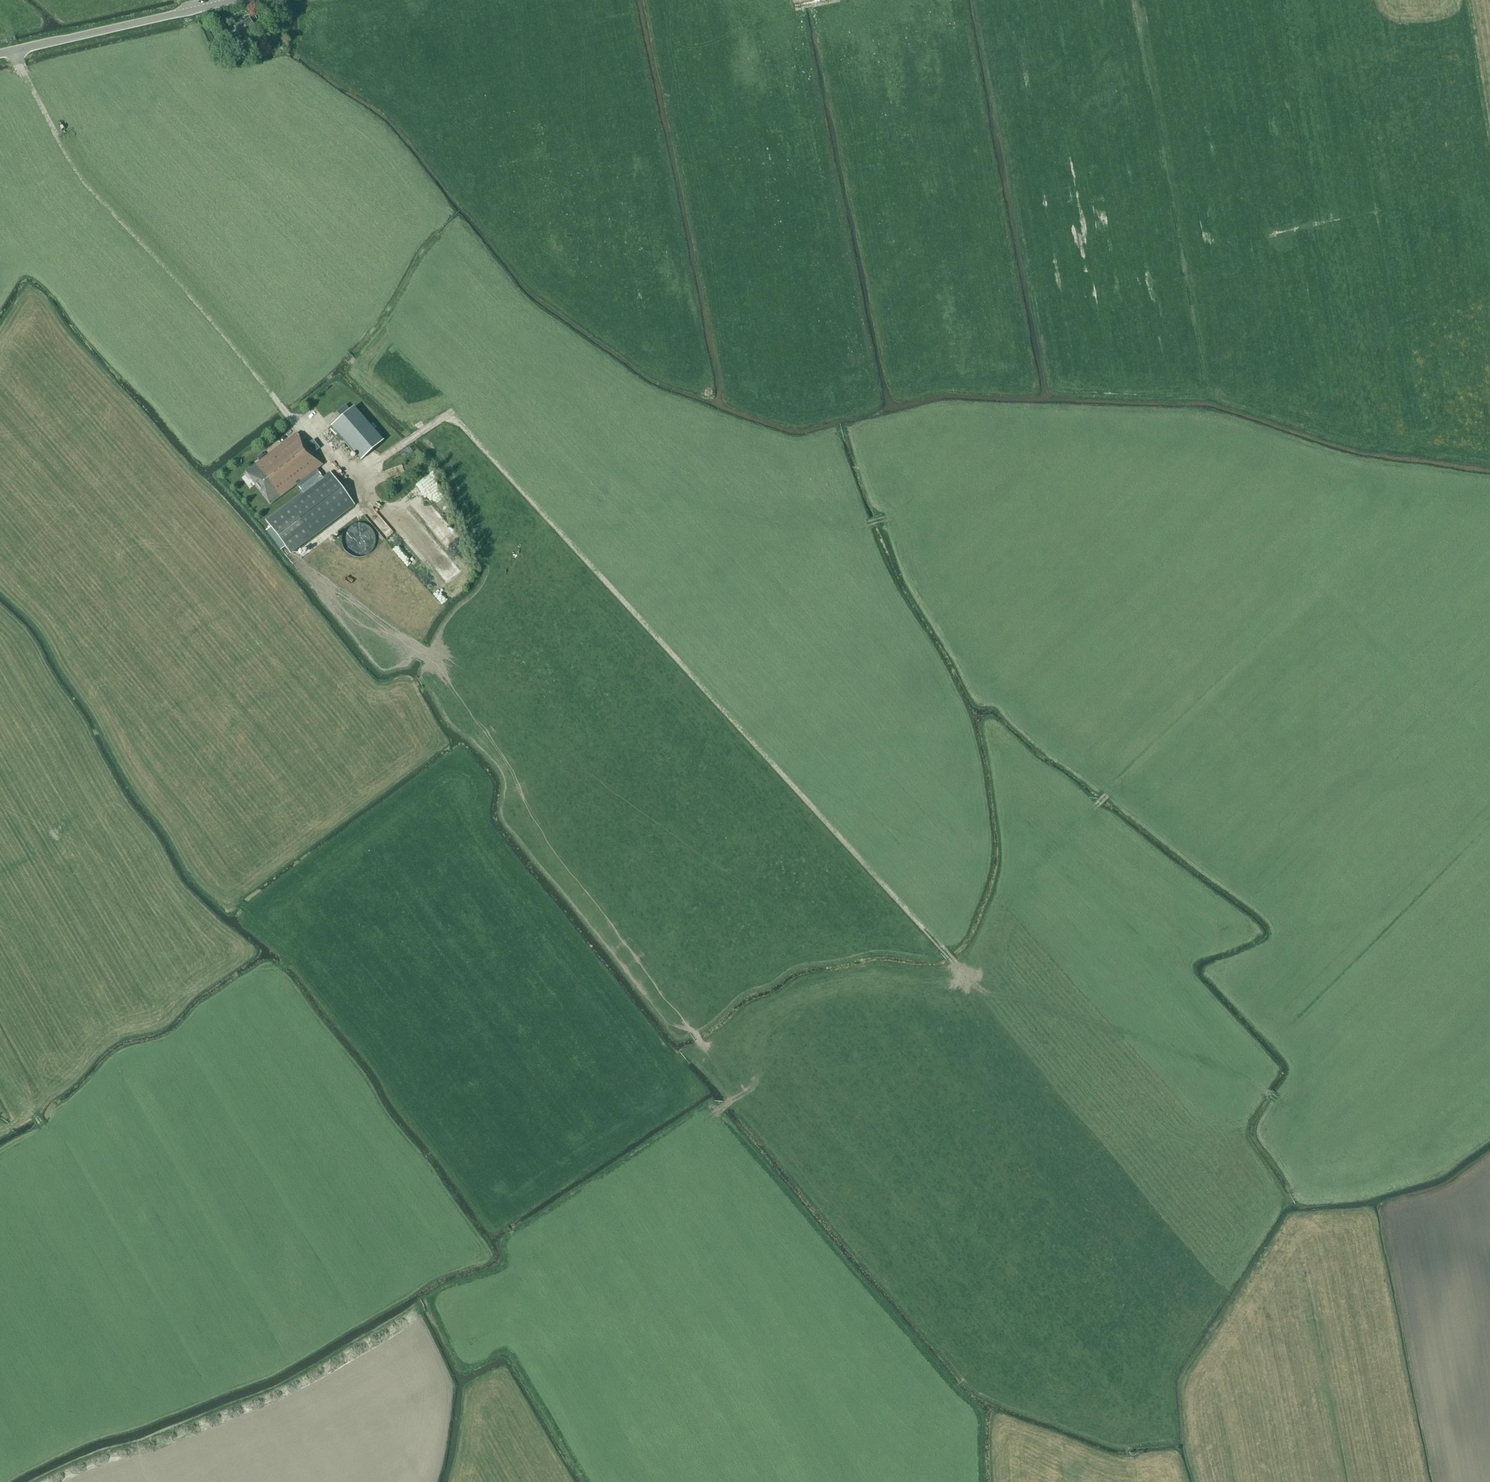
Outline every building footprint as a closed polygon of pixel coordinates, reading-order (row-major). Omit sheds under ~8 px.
[(235,28),(241,38),(255,30),(252,24),(257,21),(255,17),(235,28)] [(354,408),(331,426),(361,460),(383,442),(354,408)] [(337,440),(327,429),(319,436),(329,448),(337,440)] [(323,477),(317,469),(323,464),(314,453),(320,449),(313,440),(308,444),(305,441),(303,442),(297,433),(245,472),(270,505),(297,485),(303,492),(265,520),(291,554),(355,505),(330,472),(323,477)] [(388,535),(394,530),(374,505),(367,510),(388,535)]
